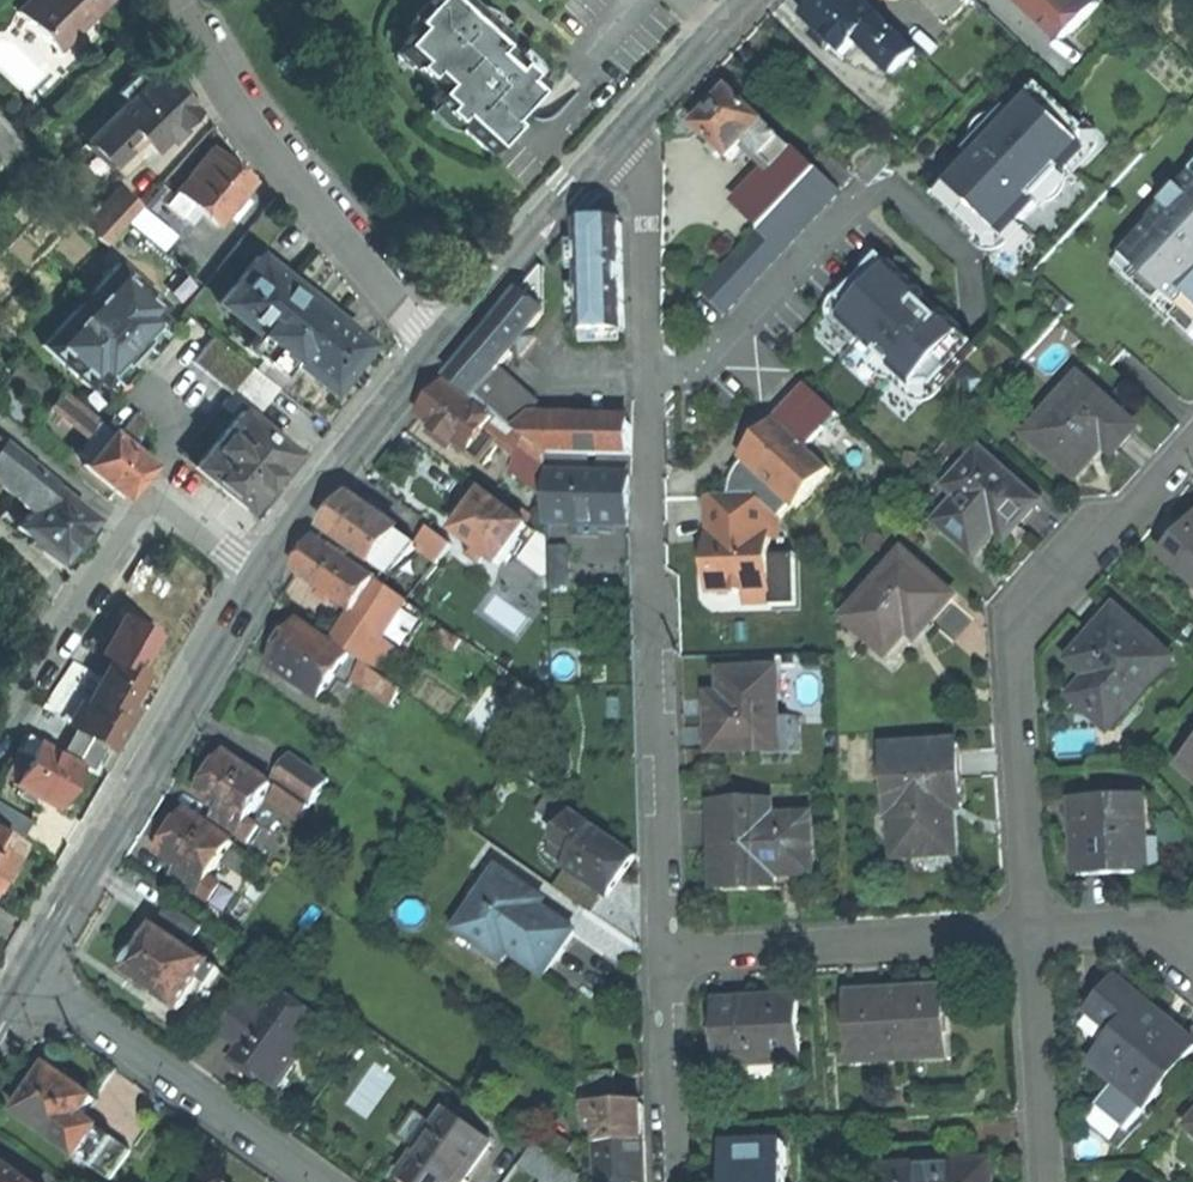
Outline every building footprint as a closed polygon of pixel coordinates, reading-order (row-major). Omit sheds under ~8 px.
[(56,50),(107,0),(31,0),(18,13),(56,50)] [(413,21),(418,26),(402,44),(416,57),(409,64),(438,90),(429,99),(487,152),(523,113),(518,108),(541,83),(506,51),(500,45),(507,38),(465,0),(432,0),(413,21)] [(805,18),(844,56),(868,31),(873,36),(884,24),(859,0),(823,0),(822,0),(805,18)] [(949,22),(971,0),(926,0),(949,22)] [(1049,20),(1053,16),(1071,33),(1101,2),(1099,0),(1027,0),(1049,20)] [(1067,37),(1071,33),(1053,16),(1049,20),(1067,37)] [(886,22),(884,24),(873,36),(864,45),(894,73),(916,51),(886,22)] [(284,56),(273,65),(281,74),(292,65),(284,56)] [(140,140),(153,152),(168,137),(183,122),(195,111),(174,90),(157,73),(147,82),(126,103),(115,114),(140,140)] [(118,94),(126,103),(147,82),(139,74),(118,94)] [(1013,114),(1007,109),(967,153),(972,158),(978,163),(969,173),(963,167),(946,185),(947,186),(936,199),(982,243),(986,239),(1002,238),(1018,222),(1020,224),(1071,169),(1069,167),(1085,150),(1084,135),(1088,131),(1041,87),(1030,98),(1029,97),(1013,114)] [(747,144),(756,153),(775,134),(730,92),(728,94),(723,90),(711,103),(715,108),(708,115),(696,127),(731,160),(747,144)] [(112,168),(140,140),(115,114),(75,153),(99,177),(110,166),(112,168)] [(188,127),(183,122),(168,137),(173,143),(188,127)] [(756,153),(774,169),(792,150),(775,134),(756,153)] [(188,203),(216,225),(224,215),(239,197),(252,181),(230,164),(211,148),(175,192),(188,203)] [(816,172),(792,150),(774,169),(737,208),(761,230),(816,172)] [(968,163),(963,167),(969,173),(978,163),(972,158),(968,163)] [(818,172),(806,184),(828,206),(841,193),(818,172)] [(1177,189),(1186,197),(1192,189),(1192,172),(1177,189)] [(806,184),(715,279),(738,301),(828,206),(806,184)] [(1192,338),(1192,189),(1186,197),(1177,189),(1148,220),(1151,222),(1120,257),(1136,271),(1128,280),(1156,305),(1164,297),(1179,311),(1171,319),(1192,338)] [(178,216),(188,203),(175,192),(165,205),(178,216)] [(93,221),(112,238),(138,210),(119,193),(93,221)] [(245,202),(239,197),(224,215),(231,220),(245,202)] [(622,224),(582,225),(583,272),(591,272),(591,277),(599,277),(599,282),(599,287),(584,288),(585,317),(624,316),(622,224)] [(242,346),(261,361),(312,299),(300,289),(298,291),(279,275),(255,257),(218,304),(253,332),(242,346)] [(894,269),(882,257),(840,301),(844,305),(844,322),(843,322),(914,388),(932,388),(935,391),(977,347),(965,335),(966,334),(947,316),(942,321),(909,291),(914,286),(895,267),(894,269)] [(42,345),(88,387),(95,379),(102,385),(162,320),(155,314),(163,306),(117,264),(42,345)] [(544,269),(478,349),(500,369),(514,351),(529,333),(545,315),(544,269)] [(726,314),(738,301),(715,279),(703,292),(726,314)] [(942,321),(947,316),(927,298),(914,286),(909,291),(942,321)] [(1156,305),(1171,319),(1179,311),(1164,297),(1156,305)] [(261,361),(275,372),(287,358),(328,391),(365,344),(332,317),(322,310),(324,308),(312,299),(261,361)] [(625,334),(624,316),(585,317),(585,335),(625,334)] [(536,339),(529,333),(514,351),(520,357),(536,339)] [(191,362),(230,394),(251,368),(212,337),(191,362)] [(469,358),(450,382),(474,401),(500,369),(478,349),(469,358)] [(43,408),(47,403),(58,391),(21,360),(7,377),(43,408)] [(276,389),(251,368),(230,394),(221,404),(230,412),(240,401),(255,413),(276,389)] [(500,369),(474,401),(500,420),(517,432),(528,419),(540,405),(500,369)] [(1031,435),(1077,476),(1089,462),(1105,444),(1114,452),(1135,429),(1075,375),(1047,405),(1053,411),(1031,435)] [(454,440),(472,454),(486,436),(490,431),(497,422),(448,383),(436,399),(422,416),(441,431),(436,437),(449,447),(454,440)] [(807,388),(777,420),(807,447),(837,416),(807,388)] [(76,455),(85,463),(109,434),(58,391),(47,403),(84,434),(83,435),(89,440),(76,455)] [(0,393),(0,412),(8,418),(18,407),(0,393)] [(292,454),(240,411),(194,468),(246,510),(270,481),(292,454)] [(136,413),(114,438),(127,449),(149,423),(136,413)] [(533,424),(528,419),(517,432),(530,442),(548,456),(547,425),(533,424)] [(518,455),(520,457),(530,442),(517,432),(500,420),(497,422),(490,431),(519,454),(518,455)] [(830,470),(807,447),(777,420),(766,432),(758,440),(759,453),(753,455),(747,460),(743,463),(739,468),(736,473),(733,479),(731,487),(730,492),(716,492),(718,534),(707,534),(708,588),(744,588),(772,587),(770,529),(793,504),(795,507),(830,470)] [(547,425),(548,456),(583,456),(632,457),(633,427),(547,425)] [(134,482),(148,467),(127,449),(114,438),(109,434),(85,463),(83,465),(121,497),(134,482)] [(497,445),(486,436),(472,454),(482,462),(491,450),(492,451),(497,445)] [(520,457),(548,475),(548,456),(530,442),(520,457)] [(51,485),(40,476),(41,476),(0,443),(0,486),(11,495),(28,492),(31,488),(42,496),(51,485)] [(1035,504),(980,454),(951,487),(963,498),(941,523),(975,553),(997,529),(1006,537),(1022,519),(1035,504)] [(548,456),(548,475),(582,477),(583,456),(548,456)] [(514,473),(548,498),(548,475),(520,457),(514,473)] [(582,477),(548,475),(548,498),(549,524),(582,525),(600,526),(630,526),(631,501),(631,478),(582,477)] [(78,538),(93,519),(51,485),(42,496),(17,527),(59,560),(78,538)] [(707,512),(707,534),(718,534),(716,492),(706,492),(707,512)] [(456,534),(500,565),(519,539),(528,527),(484,496),(482,499),(477,495),(466,510),(471,513),(464,522),(456,534)] [(326,532),(379,569),(404,535),(383,520),(372,513),(353,499),(341,514),(326,532)] [(376,507),(372,513),(383,520),(387,514),(376,507)] [(599,537),(600,526),(582,525),(582,537),(599,537)] [(544,577),(550,576),(549,548),(549,539),(540,532),(538,534),(528,527),(519,539),(530,547),(521,559),(544,577)] [(1188,532),(1168,554),(1192,576),(1192,527),(1188,532)] [(430,529),(418,545),(441,562),(453,546),(430,529)] [(379,569),(392,579),(417,545),(404,535),(379,569)] [(299,573),(357,614),(376,583),(318,541),(299,573)] [(568,547),(549,548),(550,576),(550,587),(569,586),(568,547)] [(952,598),(905,555),(888,574),(881,569),(861,591),(867,597),(848,618),(887,653),(909,629),(917,637),(935,617),(952,598)] [(338,645),(365,664),(407,601),(378,581),(376,583),(357,614),(349,626),(338,645)] [(772,599),(772,587),(744,588),(744,600),(772,599)] [(425,614),(407,601),(365,664),(386,679),(425,614)] [(1170,660),(1117,613),(1095,638),(1074,661),(1092,677),(1074,697),(1109,729),(1170,660)] [(272,666),(321,701),(352,656),(303,622),(288,643),(272,666)] [(142,676),(112,659),(93,690),(124,708),(134,691),(142,676)] [(386,679),(365,664),(355,679),(394,706),(404,692),(386,679)] [(714,750),(778,748),(777,717),(775,674),(725,675),(725,693),(712,693),(713,727),(714,750)] [(124,708),(93,690),(73,726),(74,727),(105,745),(109,747),(129,711),(124,708)] [(789,716),(777,717),(778,748),(790,748),(789,716)] [(90,771),(105,745),(74,727),(59,753),(90,771)] [(78,766),(25,736),(17,751),(28,757),(13,784),(55,808),(68,785),(78,766)] [(959,746),(880,751),(885,832),(893,831),(895,856),(954,853),(952,807),(963,807),(961,771),(959,746)] [(1,777),(13,784),(28,757),(17,751),(1,777)] [(213,819),(239,836),(250,820),(273,785),(227,754),(214,774),(199,796),(219,810),(213,819)] [(280,788),(309,808),(330,778),(296,754),(275,784),(280,788)] [(1192,777),(1192,754),(1182,767),(1192,777)] [(301,819),(309,808),(280,788),(273,799),(301,819)] [(779,798),(780,810),(814,807),(813,795),(779,798)] [(538,811),(550,820),(560,805),(548,797),(538,811)] [(1081,875),(1146,872),(1142,798),(1077,802),(1079,845),(1081,875)] [(714,804),(717,891),(747,890),(771,889),(771,874),(810,872),(808,818),(766,820),(765,802),(714,804)] [(550,820),(566,831),(576,816),(560,805),(550,820)] [(0,807),(0,833),(15,842),(26,822),(0,807)] [(236,843),(189,811),(178,828),(161,853),(181,867),(175,876),(200,894),(236,843)] [(606,895),(610,897),(626,874),(637,858),(576,816),(566,831),(558,842),(577,856),(568,869),(606,895)] [(259,826),(250,820),(239,836),(248,842),(259,826)] [(0,833),(0,879),(2,880),(5,875),(11,864),(5,860),(15,842),(0,833)] [(549,855),(568,868),(568,869),(577,856),(558,842),(549,855)] [(603,899),(606,895),(568,869),(568,868),(554,888),(585,910),(596,894),(603,899)] [(500,873),(459,932),(503,962),(510,952),(545,976),(562,951),(574,934),(539,910),(544,903),(500,873)] [(169,907),(157,927),(189,949),(202,929),(169,907)] [(125,974),(179,1011),(200,981),(211,964),(189,949),(157,927),(144,945),(138,955),(136,954),(131,956),(126,963),(127,968),(128,969),(125,974)] [(221,971),(211,964),(200,981),(210,987),(221,971)] [(1117,983),(1093,1012),(1119,1034),(1108,1048),(1095,1063),(1119,1082),(1098,1107),(1127,1131),(1148,1106),(1149,1106),(1192,1052),(1192,1045),(1158,1017),(1117,983)] [(262,1077),(278,1089),(326,1022),(282,991),(265,1015),(244,1000),(220,1034),(252,1056),(245,1065),(262,1077)] [(849,999),(853,1061),(947,1056),(943,993),(896,996),(849,999)] [(720,1065),(802,1061),(799,1002),(742,1005),(717,1006),(720,1065)] [(1093,1012),(1081,1026),(1108,1048),(1119,1034),(1093,1012)] [(73,1086),(50,1069),(17,1115),(78,1157),(98,1128),(84,1118),(96,1101),(73,1086)] [(579,1093),(616,1092),(615,1070),(578,1071),(579,1093)] [(598,1123),(600,1145),(647,1143),(646,1122),(646,1105),(589,1107),(589,1123),(598,1123)] [(493,1143),(447,1112),(401,1178),(407,1181),(465,1181),(493,1143)] [(132,1151),(98,1128),(78,1157),(111,1181),(132,1151)] [(551,1136),(542,1149),(561,1162),(570,1150),(551,1136)] [(878,1146),(879,1167),(951,1163),(950,1142),(878,1146)] [(601,1181),(648,1181),(647,1163),(647,1143),(600,1145),(601,1181)] [(553,1181),(559,1181),(569,1168),(561,1162),(542,1149),(536,1145),(524,1162),(547,1178),(553,1181)] [(725,1147),(726,1181),(786,1181),(784,1145),(725,1147)] [(880,1181),(992,1181),(991,1161),(951,1163),(879,1167),(880,1181)] [(1,1164),(0,1166),(0,1181),(27,1181),(1,1164)] [(580,1176),(569,1168),(559,1181),(580,1181),(580,1176)]
